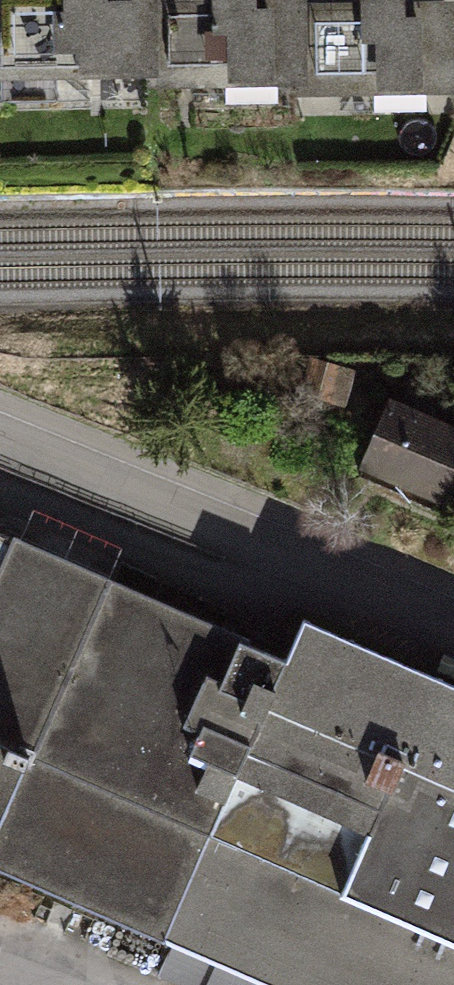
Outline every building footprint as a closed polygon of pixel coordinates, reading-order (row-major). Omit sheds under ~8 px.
[(157,102),(158,0),(0,0),(0,100),(157,102)] [(157,102),(310,102),(310,0),(158,0),(157,102)] [(310,102),(453,102),(453,0),(310,0),(310,102)] [(341,368),(312,358),(300,394),(330,403),(341,368)] [(389,405),(358,474),(444,512),(453,490),(453,434),(389,405)] [(268,984),(453,984),(453,694),(302,629),(287,665),(0,541),(0,867),(268,984)]
